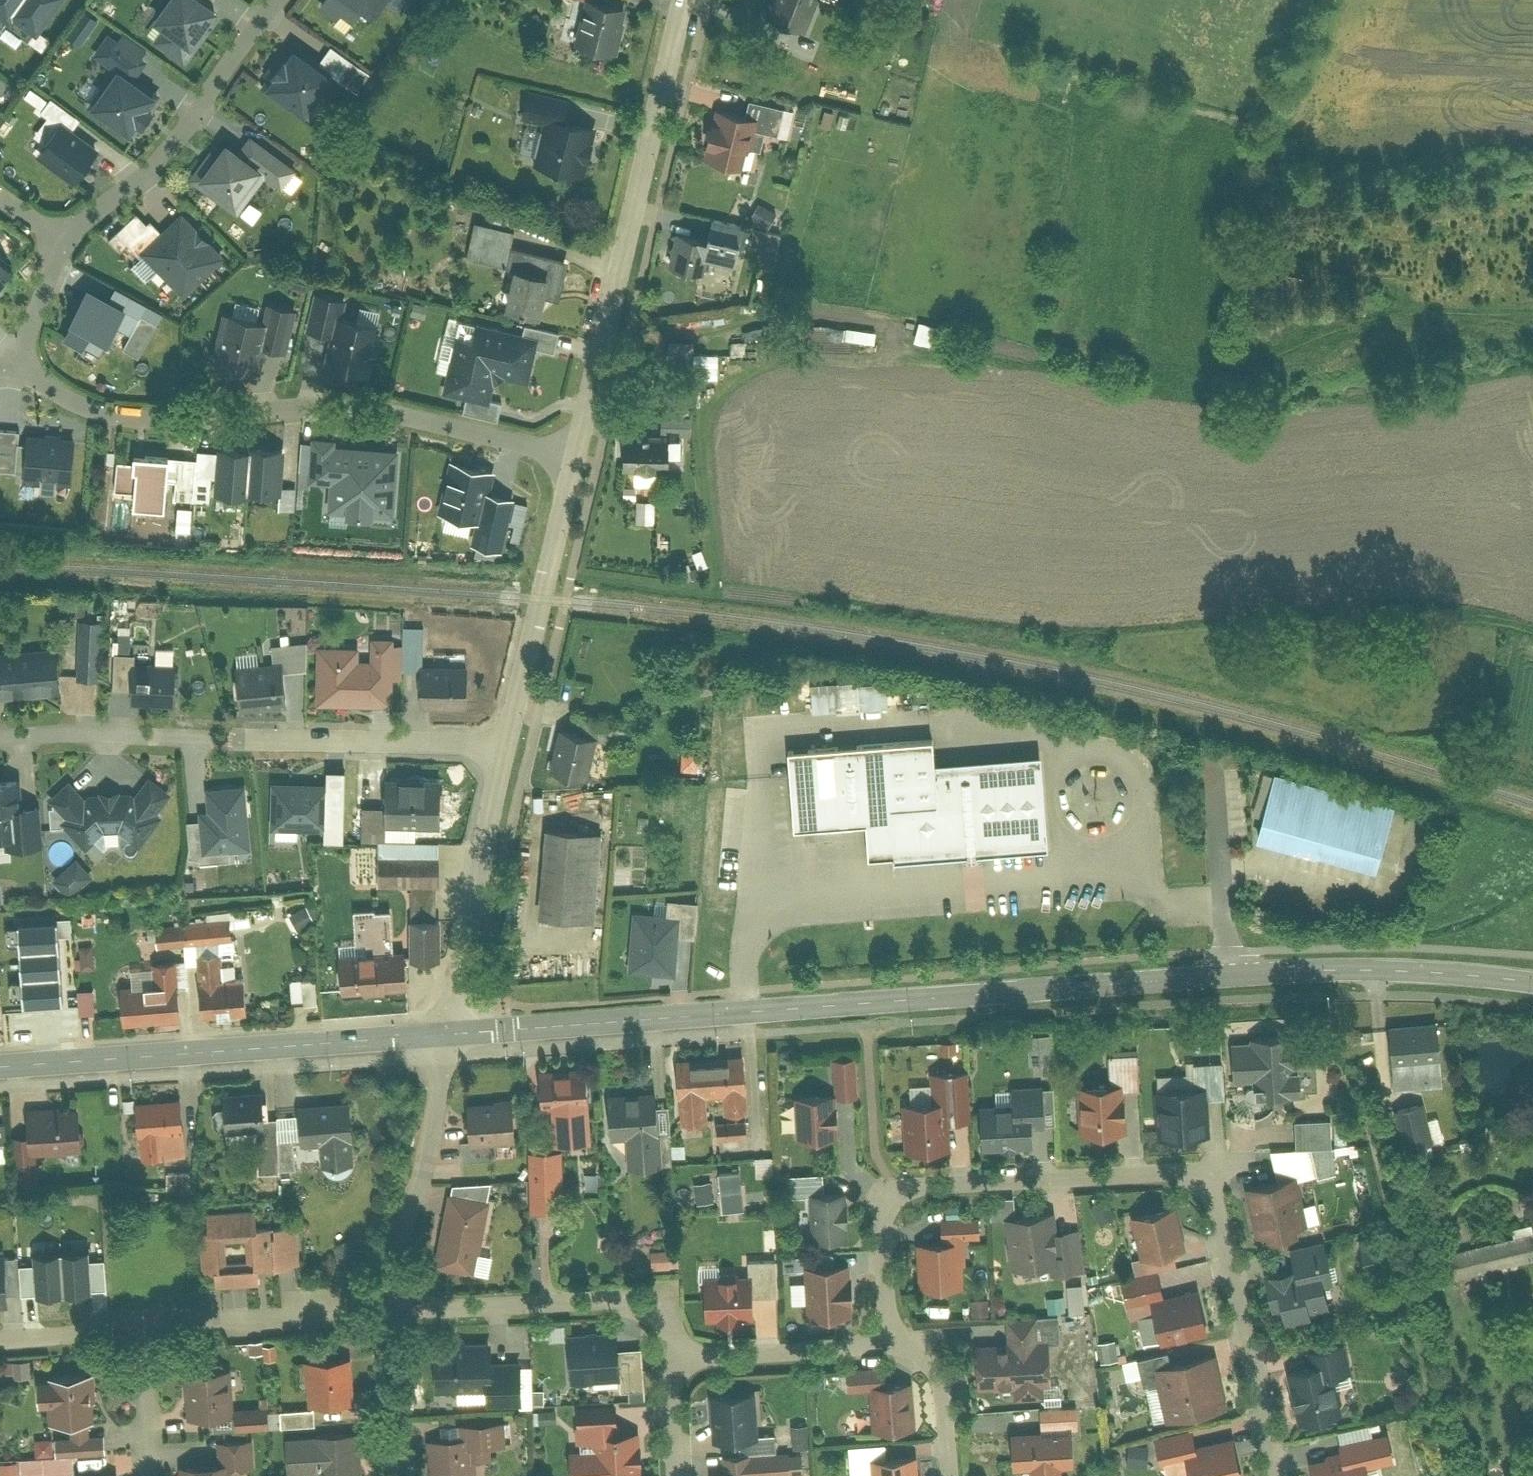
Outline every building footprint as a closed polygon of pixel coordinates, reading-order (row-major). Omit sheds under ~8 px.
[(1,24),(4,18),(16,0),(0,0),(0,23),(1,24)] [(52,35),(38,25),(56,0),(16,0),(4,18),(44,46),(52,35)] [(155,14),(167,22),(155,38),(186,60),(210,26),(205,23),(221,1),(220,0),(165,0),(155,14)] [(318,4),(337,16),(342,8),(353,16),(362,2),(376,11),(383,0),(321,0),(318,4)] [(614,0),(589,0),(580,42),(618,50),(628,3),(614,0)] [(769,10),(810,24),(818,0),(773,0),(769,10)] [(138,47),(109,27),(92,51),(114,66),(92,99),(134,128),(141,118),(145,121),(156,105),(149,100),(160,84),(127,62),(138,47)] [(321,56),(293,36),(271,67),(274,69),(262,86),(290,106),(296,98),(308,107),(334,69),(350,81),(363,62),(332,40),(321,56)] [(566,95),(532,87),(526,113),(547,118),(536,165),(581,175),(594,120),(562,113),(566,95)] [(81,113),(52,94),(43,108),(50,112),(36,133),(45,139),(36,152),(77,179),(100,144),(73,126),(81,113)] [(705,157),(742,165),(747,141),(753,142),(757,125),(790,132),(796,105),(753,96),(750,109),(717,102),(705,157)] [(242,143),(228,134),(217,148),(210,143),(190,172),(240,208),(266,171),(284,184),(299,162),(253,128),(242,143)] [(227,251),(184,205),(162,225),(151,213),(146,218),(138,209),(108,237),(120,250),(129,242),(141,255),(146,251),(184,291),(227,251)] [(550,267),(547,282),(562,286),(569,252),(513,240),(516,224),(475,216),(468,250),(517,260),(550,267)] [(689,282),(695,257),(737,268),(746,229),(695,217),(689,239),(671,235),(661,275),(689,282)] [(16,266),(0,248),(0,279),(16,266)] [(550,267),(517,260),(507,304),(540,311),(547,282),(550,267)] [(112,289),(91,278),(74,309),(62,332),(102,353),(118,323),(131,330),(123,346),(141,355),(160,319),(143,310),(149,298),(116,281),(112,289)] [(344,290),(319,284),(309,326),(332,332),(326,358),(369,367),(380,318),(340,309),(344,290)] [(266,314),(223,306),(214,356),(256,364),(261,340),(286,344),(295,299),(270,295),(266,314)] [(557,347),(560,328),(525,321),(523,329),(479,320),(476,336),(457,332),(445,390),(467,394),(464,410),(500,417),(504,398),(491,395),(493,385),(508,377),(528,382),(536,343),(557,347)] [(0,424),(0,466),(26,468),(25,478),(40,479),(39,492),(56,493),(56,479),(72,480),(75,431),(30,428),(29,438),(19,438),(19,425),(0,424)] [(638,464),(639,476),(658,476),(658,466),(674,465),(673,447),(683,447),(683,434),(671,434),(671,428),(625,428),(626,464),(638,464)] [(312,437),(311,455),(301,455),(299,474),(309,475),(331,476),(329,508),(396,512),(400,443),(312,437)] [(249,485),(251,441),(220,439),(219,444),(198,443),(198,450),(195,495),(212,496),(213,470),(217,471),(216,488),(248,490),(249,485)] [(284,443),(251,441),(249,485),(283,487),(282,504),(296,505),(297,481),(282,480),(284,443)] [(135,447),(135,456),(119,455),(117,485),(136,486),(135,501),(167,503),(169,475),(179,475),(178,492),(195,495),(198,450),(170,449),(135,447)] [(495,463),(452,454),(440,508),(477,517),(472,538),(505,546),(517,492),(490,486),(495,463)] [(654,497),(638,497),(638,520),(654,519),(654,497)] [(78,619),(78,675),(97,675),(98,619),(78,619)] [(425,620),(405,620),(404,641),(403,669),(421,669),(422,664),(424,664),(425,620)] [(361,643),(318,643),(317,701),(394,701),(394,676),(403,676),(403,669),(404,641),(396,641),(396,633),(371,633),(371,655),(360,654),(361,643)] [(273,660),(238,663),(240,708),(288,705),(286,668),(307,667),(307,639),(272,642),(273,660)] [(19,648),(22,693),(63,689),(59,645),(19,648)] [(19,648),(0,650),(0,695),(22,693),(19,648)] [(135,649),(115,648),(113,686),(133,687),(133,700),(177,702),(179,661),(134,659),(135,649)] [(421,669),(421,705),(468,706),(469,665),(424,664),(422,664),(421,669)] [(811,683),(812,711),(889,707),(887,679),(811,683)] [(564,730),(555,771),(595,780),(604,739),(564,730)] [(1042,749),(938,759),(935,733),(790,746),(797,824),(866,818),(869,854),(894,852),(895,858),(1050,844),(1042,749)] [(70,777),(50,795),(65,813),(60,818),(85,846),(97,837),(103,844),(108,840),(118,840),(125,843),(129,836),(140,843),(163,812),(159,809),(173,790),(149,770),(135,787),(120,788),(120,784),(101,784),(101,789),(84,791),(70,777)] [(1276,771),(1259,836),(1378,867),(1395,802),(1276,771)] [(0,773),(0,831),(16,830),(16,843),(40,842),(38,800),(21,801),(19,772),(0,773)] [(443,774),(388,773),(387,803),(362,803),(362,839),(381,839),(387,839),(387,824),(443,824),(443,774)] [(271,784),(269,832),(323,834),(323,844),(342,845),(345,774),(325,774),(325,786),(271,784)] [(208,805),(199,806),(200,816),(186,817),(188,854),(200,853),(201,860),(231,857),(230,846),(252,844),(247,781),(207,784),(208,805)] [(606,830),(546,827),(541,911),(601,915),(606,830)] [(413,883),(413,957),(441,957),(440,840),(387,839),(381,839),(381,884),(413,883)] [(78,863),(64,881),(79,893),(93,876),(78,863)] [(632,912),(627,969),(673,973),(677,934),(696,936),(700,900),(669,897),(668,915),(632,912)] [(307,901),(290,911),(299,926),(316,916),(307,901)] [(393,904),(355,906),(357,941),(338,942),(340,991),(408,989),(406,947),(394,948),(393,904)] [(202,973),(204,1012),(248,1010),(246,973),(222,974),(221,949),(234,949),(232,917),(156,922),(157,944),(186,943),(187,962),(197,961),(198,974),(202,973)] [(14,932),(22,1012),(63,1008),(55,929),(14,932)] [(95,944),(80,944),(80,967),(95,967),(95,944)] [(182,1018),(179,957),(153,958),(154,979),(146,979),(147,984),(123,986),(125,1021),(182,1018)] [(318,1001),(316,971),(302,972),(302,977),(292,978),(293,1002),(318,1001)] [(95,985),(79,986),(80,1016),(96,1016),(95,985)] [(1392,1023),(1395,1085),(1445,1083),(1442,1020),(1392,1023)] [(1112,1052),(1113,1078),(1125,1078),(1126,1088),(1141,1087),(1140,1051),(1137,1051),(1136,1024),(1122,1025),(1123,1052),(1112,1052)] [(1248,1036),(1234,1037),(1234,1077),(1257,1077),(1257,1081),(1252,1081),(1248,1083),(1246,1088),(1247,1093),(1248,1097),(1253,1100),(1265,1099),(1265,1096),(1315,1093),(1315,1063),(1319,1063),(1318,1038),(1290,1038),(1290,1031),(1248,1032),(1248,1036)] [(1209,1079),(1209,1094),(1225,1094),(1223,1047),(1202,1048),(1202,1059),(1189,1060),(1189,1071),(1157,1072),(1158,1080),(1209,1079)] [(746,1054),(680,1057),(683,1118),(707,1117),(706,1094),(725,1093),(726,1111),(748,1110),(746,1054)] [(856,1055),(836,1056),(838,1094),(858,1093),(856,1055)] [(589,1064),(542,1066),(543,1098),(554,1098),(556,1134),(592,1133),(589,1064)] [(935,1097),(903,1099),(906,1148),(950,1145),(949,1116),(972,1115),(969,1065),(933,1067),(935,1097)] [(1113,1078),(1078,1080),(1081,1131),(1128,1128),(1126,1088),(1125,1078),(1113,1078)] [(1209,1079),(1158,1080),(1159,1137),(1179,1137),(1179,1130),(1210,1130),(1209,1094),(1209,1079)] [(1015,1100),(983,1101),(985,1143),(1036,1141),(1035,1120),(1056,1120),(1055,1081),(1043,1082),(1044,1086),(1015,1087),(1015,1100)] [(268,1090),(226,1091),(227,1118),(258,1117),(269,1117),(268,1090)] [(662,1090),(609,1092),(611,1135),(629,1134),(630,1162),(664,1161),(662,1090)] [(834,1092),(796,1092),(797,1136),(839,1135),(838,1106),(834,1106),(834,1092)] [(183,1098),(137,1101),(141,1152),(187,1149),(183,1098)] [(1424,1098),(1407,1103),(1419,1142),(1436,1137),(1424,1098)] [(516,1099),(471,1102),(473,1136),(473,1140),(497,1139),(518,1138),(516,1099)] [(353,1101),(300,1105),(300,1110),(302,1139),(320,1138),(322,1164),(328,1173),(340,1174),(351,1173),(357,1162),(353,1101)] [(15,1130),(19,1182),(37,1181),(35,1149),(85,1145),(81,1104),(29,1108),(30,1129),(15,1130)] [(302,1139),(300,1110),(277,1112),(277,1116),(278,1169),(295,1169),(294,1139),(302,1139)] [(277,1116),(269,1117),(258,1117),(259,1169),(278,1169),(277,1116)] [(1297,1116),(1298,1145),(1333,1143),(1332,1116),(1297,1116)] [(748,1122),(718,1122),(719,1137),(748,1136),(748,1122)] [(473,1140),(473,1136),(462,1137),(463,1157),(498,1155),(497,1139),(473,1140)] [(1272,1146),(1279,1175),(1298,1170),(1300,1177),(1337,1168),(1336,1143),(1333,1143),(1298,1145),(1272,1146)] [(562,1147),(532,1148),(534,1208),(564,1207),(562,1147)] [(744,1167),(720,1169),(723,1208),(747,1206),(744,1167)] [(825,1170),(789,1171),(791,1193),(808,1192),(810,1236),(848,1234),(845,1186),(826,1187),(825,1170)] [(1279,1175),(1245,1184),(1258,1233),(1311,1219),(1300,1177),(1298,1170),(1279,1175)] [(188,1171),(168,1171),(168,1198),(188,1197),(188,1171)] [(454,1181),(452,1193),(488,1199),(491,1180),(454,1181)] [(447,1192),(434,1265),(476,1273),(480,1247),(484,1248),(492,1200),(488,1199),(452,1193),(447,1192)] [(991,1216),(1007,1215),(1007,1212),(1016,1212),(1015,1194),(990,1196),(991,1216)] [(1105,1195),(1092,1202),(1102,1219),(1114,1212),(1105,1195)] [(1177,1201),(1133,1211),(1143,1253),(1175,1248),(1187,1244),(1177,1201)] [(1016,1212),(1007,1212),(1007,1215),(1012,1263),(1058,1258),(1055,1227),(1053,1207),(1016,1212)] [(299,1265),(296,1223),(256,1225),(255,1208),(195,1212),(201,1289),(260,1285),(259,1268),(299,1265)] [(942,1216),(943,1237),(962,1236),(983,1235),(982,1213),(942,1216)] [(1081,1225),(1055,1227),(1058,1258),(1059,1270),(1085,1268),(1081,1225)] [(749,1256),(749,1269),(749,1273),(755,1273),(756,1293),(778,1293),(777,1229),(765,1230),(766,1256),(749,1256)] [(1453,1251),(1458,1275),(1532,1259),(1532,1234),(1453,1251)] [(943,1237),(917,1238),(919,1285),(964,1283),(962,1236),(943,1237)] [(1290,1263),(1268,1267),(1275,1305),(1286,1303),(1289,1323),(1315,1318),(1313,1307),(1333,1303),(1328,1280),(1339,1278),(1336,1259),(1333,1260),(1329,1237),(1287,1245),(1290,1263)] [(1377,1244),(1355,1252),(1364,1277),(1386,1269),(1377,1244)] [(805,1262),(811,1262),(811,1247),(785,1248),(785,1266),(805,1265),(805,1262)] [(1178,1264),(1175,1248),(1143,1253),(1134,1255),(1137,1272),(1160,1267),(1178,1264)] [(10,1305),(9,1255),(0,1255),(0,1305),(10,1305)] [(811,1262),(805,1262),(805,1265),(808,1314),(855,1312),(852,1260),(811,1262)] [(1160,1267),(1123,1276),(1129,1302),(1154,1295),(1166,1293),(1160,1267)] [(725,1274),(708,1274),(709,1316),(721,1316),(721,1319),(740,1319),(740,1315),(756,1315),(756,1293),(755,1273),(749,1273),(739,1273),(739,1270),(725,1270),(725,1274)] [(1083,1280),(1069,1281),(1070,1310),(1085,1309),(1083,1280)] [(1166,1293),(1154,1295),(1157,1309),(1140,1313),(1146,1340),(1161,1336),(1162,1340),(1211,1329),(1201,1285),(1166,1293)] [(989,1295),(973,1296),(973,1312),(989,1311),(989,1295)] [(979,1342),(981,1379),(1018,1378),(1018,1396),(1044,1395),(1043,1381),(1054,1381),(1053,1341),(1038,1342),(1037,1314),(1007,1315),(1008,1341),(979,1342)] [(568,1331),(570,1379),(624,1377),(625,1393),(645,1392),(644,1343),(615,1344),(615,1330),(568,1331)] [(1312,1360),(1287,1365),(1300,1418),(1344,1408),(1335,1370),(1350,1366),(1343,1335),(1308,1343),(1312,1360)] [(266,1338),(250,1338),(251,1351),(265,1350),(265,1356),(276,1356),(276,1341),(266,1341),(266,1338)] [(436,1343),(438,1387),(487,1385),(487,1398),(519,1396),(518,1364),(494,1365),(492,1340),(436,1343)] [(1158,1376),(1166,1416),(1224,1406),(1214,1353),(1169,1361),(1168,1351),(1134,1357),(1139,1379),(1158,1376)] [(352,1359),(307,1362),(310,1400),(355,1397),(352,1359)] [(231,1364),(185,1367),(189,1415),(235,1412),(235,1408),(231,1364)] [(884,1365),(847,1367),(848,1389),(871,1388),(872,1427),(914,1425),(912,1376),(884,1377),(884,1365)] [(96,1418),(95,1372),(49,1373),(49,1381),(39,1381),(39,1401),(50,1401),(50,1419),(96,1418)] [(711,1392),(713,1435),(740,1434),(760,1433),(760,1431),(759,1390),(711,1392)] [(1079,1401),(1041,1402),(1042,1426),(1076,1425),(1080,1425),(1079,1401)] [(579,1404),(581,1447),(570,1447),(572,1475),(644,1475),(641,1420),(622,1420),(621,1402),(579,1404)] [(316,1405),(281,1407),(282,1423),(316,1422),(316,1405)] [(235,1408),(235,1412),(236,1428),(271,1426),(270,1406),(235,1408)] [(432,1435),(435,1475),(483,1475),(481,1456),(491,1456),(490,1443),(505,1442),(504,1417),(463,1419),(463,1433),(432,1435)] [(56,1434),(57,1452),(106,1450),(105,1432),(90,1433),(90,1418),(70,1419),(71,1434),(56,1434)] [(807,1421),(793,1421),(794,1443),(807,1443),(807,1421)] [(1042,1426),(1014,1427),(1015,1464),(1031,1464),(1032,1474),(1063,1472),(1063,1462),(1077,1461),(1076,1425),(1042,1426)] [(1188,1471),(1189,1475),(1245,1475),(1237,1433),(1197,1440),(1194,1426),(1156,1433),(1162,1464),(1166,1463),(1169,1475),(1188,1471)] [(292,1471),(321,1469),(321,1475),(362,1475),(359,1429),(290,1433),(292,1471)] [(1310,1456),(1314,1475),(1374,1475),(1372,1461),(1396,1456),(1390,1429),(1340,1439),(1342,1450),(1310,1456)] [(760,1433),(740,1434),(741,1449),(777,1448),(776,1430),(760,1431),(760,1433)] [(184,1459),(185,1475),(238,1475),(238,1465),(254,1464),(253,1434),(217,1437),(218,1457),(184,1459)] [(887,1453),(886,1440),(849,1442),(851,1475),(874,1475),(873,1454),(887,1453)] [(777,1448),(741,1449),(722,1450),(723,1468),(751,1466),(752,1475),(793,1473),(792,1470),(804,1470),(805,1451),(792,1451),(792,1448),(777,1448)] [(873,1454),(874,1475),(921,1475),(919,1451),(887,1453),(873,1454)] [(70,1473),(76,1472),(75,1453),(23,1456),(24,1475),(71,1475),(70,1473)] [(0,1459),(1,1475),(18,1475),(18,1458),(0,1459)] [(711,1469),(712,1475),(752,1475),(751,1466),(723,1468),(711,1469)]
